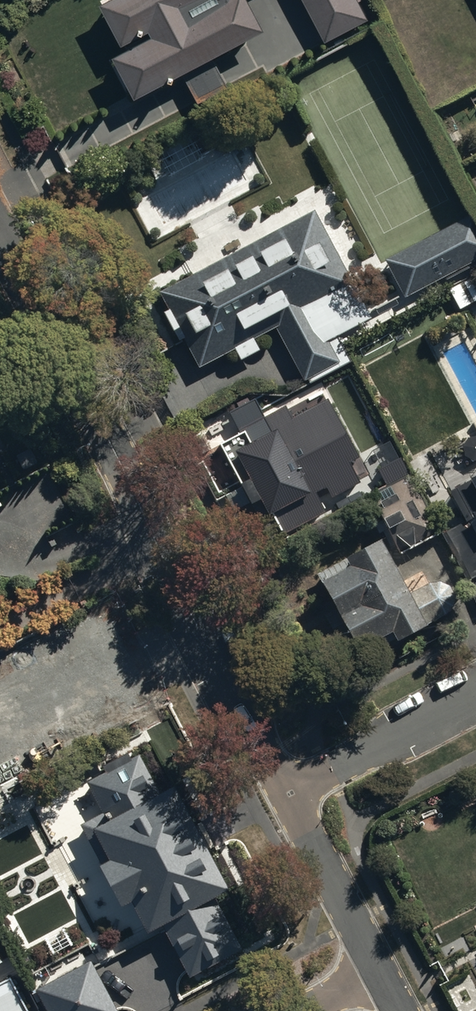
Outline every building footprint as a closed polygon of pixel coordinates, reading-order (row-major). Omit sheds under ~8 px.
[(95,3),(118,44),(146,28),(149,34),(111,55),(133,96),(259,28),(244,0),(100,0),(95,3)] [(321,40),(365,17),(356,0),(300,0),(321,40)] [(312,213),(158,295),(166,311),(161,313),(177,343),(182,340),(198,370),(234,351),(239,359),(258,349),(254,340),(273,329),(301,382),(347,357),(336,337),(369,319),(312,213)] [(387,262),(405,296),(475,259),(475,229),(470,218),(387,262)] [(284,407),(264,418),(253,397),(229,409),(243,433),(220,445),(240,488),(213,502),(223,520),(250,506),(268,541),(324,513),(314,492),(324,487),(330,498),(357,483),(346,462),(355,457),(326,400),(290,419),(284,407)] [(396,556),(431,538),(455,586),(475,575),(475,474),(467,479),(446,487),(462,523),(437,533),(399,523),(394,512),(378,520),(396,556)] [(346,567),(317,582),(352,651),(387,633),(392,643),(451,613),(434,579),(404,595),(377,541),(342,559),(346,567)] [(139,753),(86,781),(103,814),(83,825),(104,864),(101,865),(123,907),(132,903),(149,934),(162,927),(190,978),(245,949),(217,897),(232,889),(176,785),(161,793),(139,753)] [(37,990),(48,1010),(117,1010),(91,961),(37,990)] [(10,978),(0,984),(0,1010),(28,1010),(10,978)]
